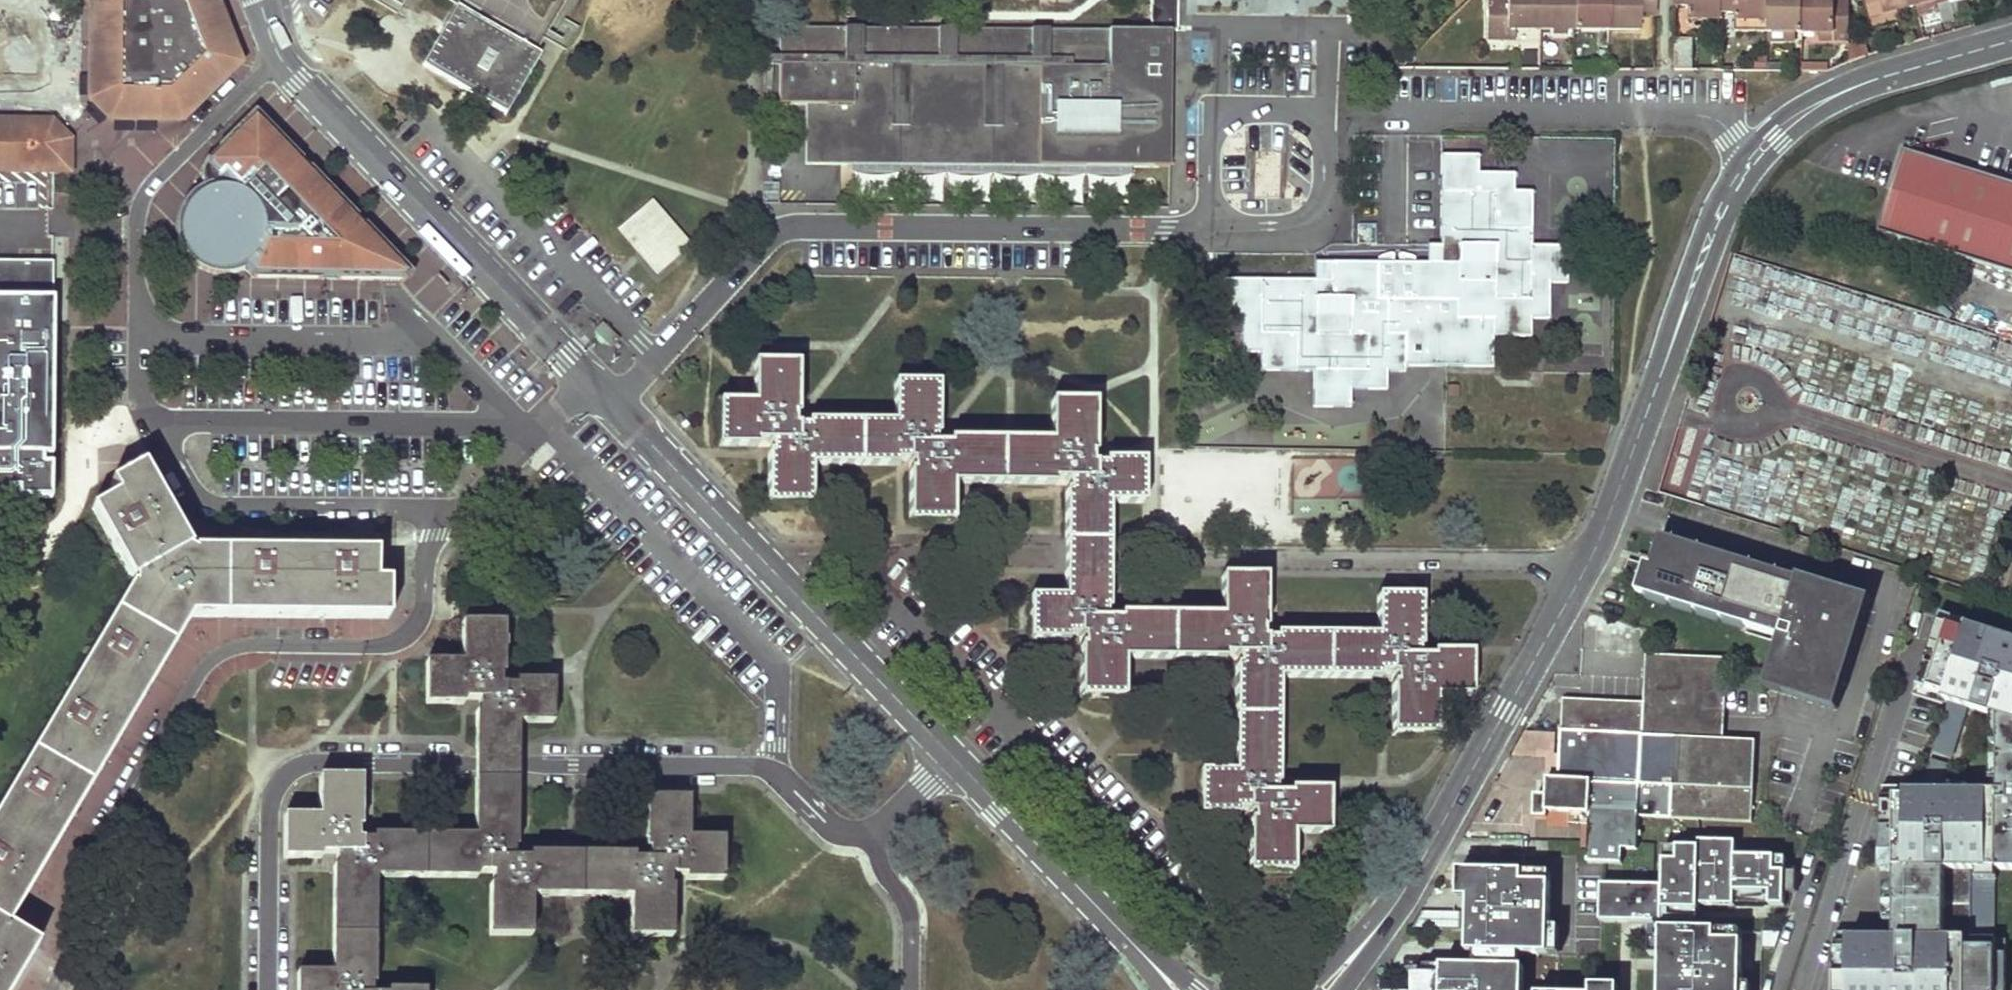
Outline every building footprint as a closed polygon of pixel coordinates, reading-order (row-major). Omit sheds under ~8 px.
[(90,5),(90,44),(90,99),(109,119),(181,119),(229,72),(228,72),(229,69),(231,68),(233,67),(234,66),(235,64),(236,60),(235,58),(235,56),(234,55),(232,53),(232,50),(233,50),(223,23),(216,6),(214,0),(102,0),(103,3),(103,5),(90,5)] [(534,50),(544,34),(566,0),(447,0),(455,5),(534,50)] [(1152,29),(1159,30),(1171,30),(1178,30),(1178,0),(1152,0),(1152,29)] [(1484,35),(1502,35),(1502,24),(1511,24),(1539,25),(1540,0),(1484,0),(1484,35)] [(1539,25),(1573,26),(1574,0),(1540,0),(1539,25)] [(1573,26),(1607,26),(1607,0),(1574,0),(1573,26)] [(1607,26),(1639,27),(1639,15),(1653,15),(1653,0),(1607,0),(1607,26)] [(1673,3),(1686,3),(1685,17),(1719,18),(1720,4),(1720,0),(1673,0),(1673,3)] [(1720,4),(1731,5),(1730,19),(1769,20),(1769,0),(1720,0),(1720,4)] [(1769,20),(1768,30),(1800,31),(1801,0),(1769,0),(1769,20)] [(1800,31),(1816,31),(1830,31),(1830,38),(1848,39),(1849,4),(1832,4),(1833,0),(1801,0),(1800,31)] [(1871,23),(1886,18),(1884,11),(1896,8),(1914,2),(1914,0),(1865,0),(1871,23)] [(538,54),(534,50),(455,5),(421,65),(503,113),(538,54)] [(1884,11),(1886,18),(1898,15),(1896,8),(1884,11)] [(848,25),(778,24),(777,54),(777,64),(777,102),(804,103),(803,162),(898,163),(1131,167),(1157,167),(1159,30),(1152,29),(848,25)] [(1511,35),(1511,24),(1502,24),(1502,35),(1511,35)] [(1171,30),(1159,30),(1157,167),(1169,167),(1171,30)] [(1691,67),(1691,40),(1677,40),(1677,67),(1691,67)] [(777,64),(777,54),(762,54),(762,64),(777,64)] [(255,111),(211,154),(205,160),(202,168),(200,176),(201,183),(202,186),(198,188),(192,193),(187,198),(183,204),(179,211),(177,218),(176,226),(176,234),(178,242),(181,250),(185,256),(189,261),(193,264),(200,269),(205,272),(210,273),(215,274),(221,275),(228,275),(236,273),(244,269),(252,278),(392,281),(404,281),(412,273),(255,111)] [(69,140),(51,122),(0,121),(0,171),(69,172),(69,145),(69,140)] [(1878,232),(2011,273),(2011,182),(1904,148),(1878,232)] [(1332,276),(1225,276),(1226,311),(1242,312),(1242,347),(1261,348),(1261,367),(1312,368),(1313,402),(1348,402),(1350,385),(1386,385),(1387,367),(1404,367),(1404,331),(1387,330),(1387,297),(1458,298),(1459,314),(1495,315),(1495,331),(1531,331),(1532,316),(1548,315),(1549,278),(1566,278),(1566,243),(1533,242),(1532,187),(1514,186),(1514,170),(1479,169),(1478,152),(1440,152),(1440,242),(1439,260),(1333,260),(1332,276)] [(1131,167),(898,163),(898,172),(1131,176),(1131,167)] [(649,198),(615,227),(653,271),(687,242),(649,198)] [(53,498),(55,261),(0,261),(0,498),(53,498)] [(1106,546),(1107,503),(1141,504),(1141,460),(1103,460),(1103,465),(1088,465),(1089,454),(1091,454),(1092,403),(1049,402),(1049,442),(949,441),(949,445),(932,445),(932,435),(936,435),(936,384),(893,383),(892,422),(806,422),(806,426),(792,426),(792,416),(796,416),(797,364),(753,364),(752,404),(718,404),(718,446),(755,447),(755,442),(770,442),(770,451),(768,451),(767,505),(810,505),(810,465),(895,466),(895,461),(911,461),(911,471),(908,471),(908,522),(950,522),(951,485),(1054,486),(1054,480),(1067,480),(1067,491),(1064,491),(1064,546),(1106,546)] [(0,804),(0,926),(5,928),(190,618),(386,620),(388,583),(373,582),(374,553),(193,550),(191,553),(140,465),(108,483),(114,494),(90,509),(130,582),(132,582),(133,587),(129,587),(0,804)] [(1643,560),(1634,589),(1778,635),(1761,686),(1833,709),(1868,599),(1791,575),(1790,577),(1658,535),(1656,542),(1652,554),(1649,562),(1643,560)] [(1656,542),(1650,540),(1646,552),(1652,554),(1656,542)] [(1106,556),(1106,546),(1064,546),(1064,556),(1064,567),(1106,567),(1106,556)] [(1626,556),(1618,582),(1632,586),(1640,560),(1626,556)] [(1064,567),(1063,598),(1028,597),(1028,640),(1066,640),(1066,636),(1081,636),(1081,645),(1078,644),(1078,697),(1120,697),(1121,659),(1222,660),(1222,656),(1237,656),(1237,665),(1235,665),(1233,772),(1199,772),(1198,815),(1236,815),(1236,811),(1250,811),(1250,822),(1248,822),(1248,872),(1290,872),(1290,833),(1325,833),(1325,790),(1288,790),(1288,795),(1271,795),(1271,784),(1276,784),(1277,678),(1379,679),(1379,674),(1394,674),(1393,685),(1391,685),(1391,736),(1433,736),(1434,697),(1468,697),(1469,654),(1431,654),(1431,658),(1416,658),(1416,649),(1419,649),(1420,596),(1376,596),(1376,635),(1274,634),(1274,640),(1259,640),(1259,628),(1263,628),(1264,578),(1221,577),(1220,616),(1119,615),(1119,620),(1102,620),(1102,609),(1106,609),(1106,567),(1064,567)] [(1937,613),(1912,696),(1942,705),(1944,701),(1967,709),(1991,717),(1998,719),(2011,723),(2011,641),(1966,627),(1968,623),(1937,613)] [(474,715),(473,754),(515,754),(516,724),(550,724),(551,682),(513,681),(513,685),(497,684),(497,675),(501,675),(502,624),(460,623),(459,663),(425,663),(424,705),(462,706),(462,700),(476,701),(476,715),(474,715)] [(1644,705),(1563,701),(1560,783),(1548,782),(1548,800),(1547,815),(1548,815),(1570,816),(1590,816),(1589,826),(1587,863),(1619,866),(1620,843),(1639,844),(1640,819),(1751,821),(1752,740),(1722,738),(1725,658),(1644,654),(1644,705)] [(1967,709),(1944,701),(1942,705),(1926,752),(1950,760),(1967,709)] [(1998,719),(1998,745),(1998,760),(1998,782),(1998,793),(1968,794),(1947,794),(1940,794),(1904,794),(1904,857),(1894,857),(1894,873),(1971,871),(1998,871),(2011,871),(2011,723),(1998,719)] [(1557,760),(1558,734),(1519,732),(1518,758),(1557,760)] [(515,754),(473,754),(473,763),(473,775),(515,776),(515,763),(515,754)] [(1904,794),(1940,794),(1949,766),(1925,758),(1915,789),(1880,789),(1881,857),(1894,857),(1904,857),(1904,794)] [(369,986),(372,986),(374,877),(475,878),(475,873),(491,873),(491,886),(487,886),(486,936),(529,937),(530,896),(571,896),(628,897),(628,936),(670,936),(671,886),(668,886),(668,876),(684,876),(684,880),(720,880),(720,838),(686,838),(687,799),(644,798),(643,850),(647,850),(647,860),(632,860),(632,854),(572,853),(528,853),(528,858),(511,858),(511,846),(514,846),(515,776),(473,775),(472,835),(371,834),(371,839),(355,839),(355,827),(359,827),(359,778),(317,777),(317,816),(281,816),(281,858),(319,859),(319,854),(335,854),(335,866),(331,866),(330,973),(295,972),(295,989),(369,989),(369,986)] [(1547,815),(1548,800),(1537,800),(1536,820),(1548,821),(1548,815),(1547,815)] [(1589,826),(1590,816),(1570,816),(1570,825),(1589,826)] [(1665,888),(1604,888),(1605,923),(1666,924),(1666,912),(1700,911),(1700,906),(1737,905),(1737,893),(1772,893),(1787,892),(1786,873),(1775,873),(1775,859),(1735,859),(1735,843),(1700,843),(1700,850),(1680,850),(1680,863),(1665,862),(1665,888)] [(1665,849),(1665,862),(1680,863),(1680,850),(1665,849)] [(1786,859),(1775,859),(1775,873),(1786,873),(1786,859)] [(2008,942),(1998,942),(1973,942),(1961,942),(1961,924),(1940,924),(1940,903),(1972,903),(1971,871),(1894,873),(1895,887),(1895,925),(1895,940),(1871,941),(1849,941),(1850,989),(2008,989),(2008,942)] [(1998,871),(1971,871),(1972,903),(1973,942),(1998,942),(1998,871)] [(1525,877),(1462,875),(1461,903),(1473,904),(1472,957),(1480,957),(1525,958),(1554,959),(1554,931),(1556,887),(1525,886),(1525,877)] [(1525,886),(1556,887),(1556,878),(1525,877),(1525,886)] [(1895,925),(1895,887),(1885,888),(1885,925),(1895,925)] [(1737,893),(1737,905),(1772,905),(1772,893),(1737,893)] [(1700,911),(1666,912),(1666,924),(1700,923),(1700,911)] [(1427,917),(1419,932),(1467,932),(1468,917),(1427,917)] [(0,926),(0,989),(9,989),(34,946),(5,928),(0,926)] [(1663,932),(1664,957),(1664,989),(1745,989),(1745,986),(1744,942),(1718,942),(1718,930),(1663,932)] [(1744,930),(1718,930),(1718,942),(1744,942),(1744,930)] [(1564,931),(1554,931),(1554,959),(1563,960),(1564,931)] [(1783,931),(1764,931),(1764,949),(1777,949),(1783,931)] [(1664,957),(1663,932),(1653,932),(1654,957),(1664,957)] [(1871,941),(1871,935),(1834,935),(1835,989),(1850,989),(1849,941),(1871,941)] [(1525,958),(1480,957),(1480,971),(1524,971),(1525,958)] [(1448,970),(1431,970),(1430,982),(1418,981),(1418,989),(1448,989),(1448,970)] [(1448,970),(1448,989),(1529,989),(1530,971),(1524,971),(1480,971),(1448,970)]
